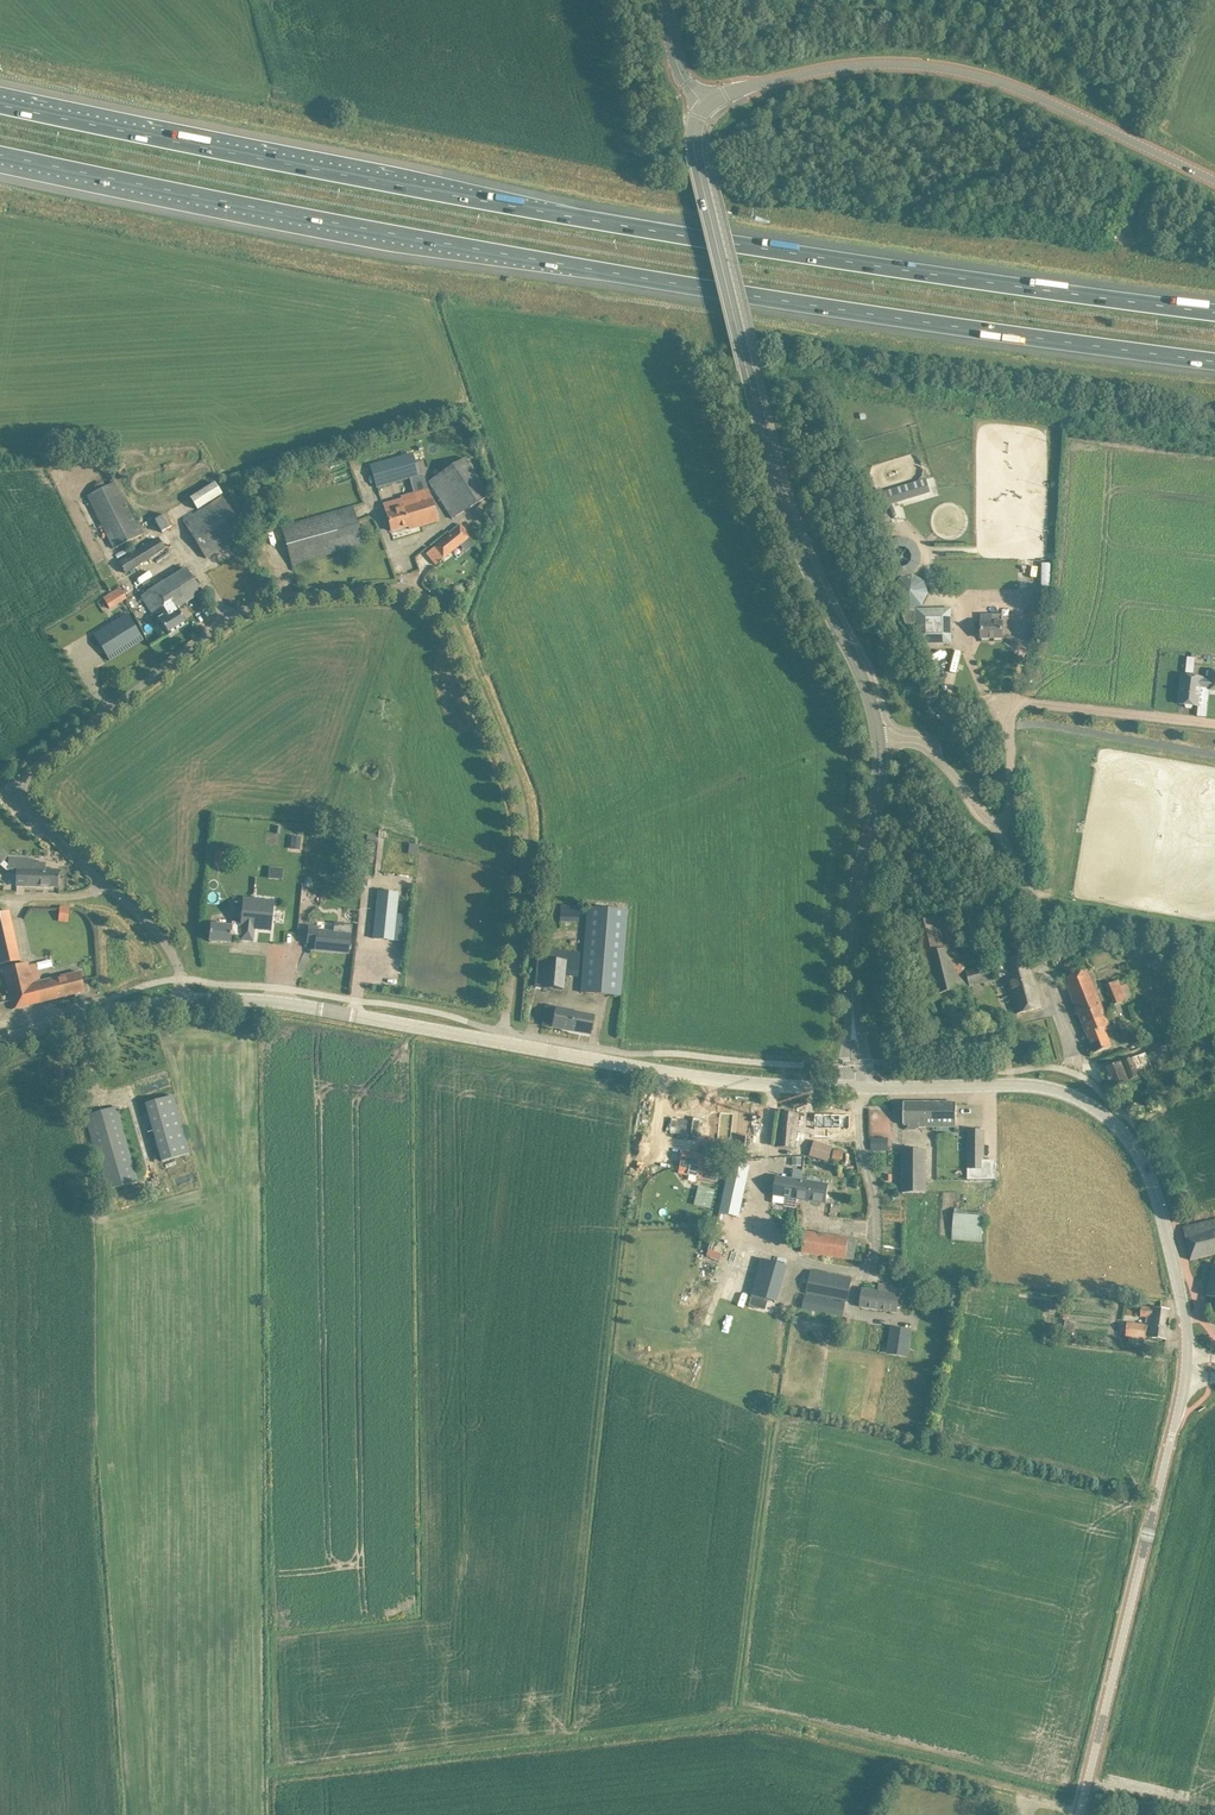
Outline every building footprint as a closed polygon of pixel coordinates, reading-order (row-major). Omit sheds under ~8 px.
[(412,451),(369,464),(375,487),(419,474),(412,451)] [(428,480),(452,517),(488,495),(464,457),(428,480)] [(86,495),(113,548),(138,534),(111,482),(86,495)] [(190,497),(198,510),(223,494),(214,482),(190,497)] [(395,502),(384,505),(391,531),(409,526),(409,529),(421,526),(435,521),(426,489),(412,493),(400,497),(401,500),(403,507),(397,509),(395,502)] [(182,520),(200,548),(206,559),(246,534),(222,495),(182,520)] [(281,526),(289,553),(292,565),(363,545),(352,506),(281,526)] [(461,525),(429,552),(438,563),(470,536),(461,525)] [(117,563),(124,574),(163,549),(155,538),(117,563)] [(141,595),(152,614),(158,624),(161,622),(169,635),(186,624),(177,608),(202,593),(186,567),(141,595)] [(109,608),(124,598),(118,588),(103,598),(109,608)] [(916,610),(901,610),(905,624),(917,624),(917,644),(952,644),(951,609),(916,610)] [(94,635),(103,650),(110,661),(143,640),(127,614),(94,635)] [(1002,622),(1002,614),(981,615),(981,622),(981,623),(978,623),(976,623),(976,625),(976,627),(977,630),(979,631),(981,631),(981,639),(1003,638),(1002,622)] [(1179,704),(1185,705),(1186,708),(1191,708),(1193,706),(1199,707),(1201,688),(1208,689),(1208,690),(1214,691),(1214,671),(1210,671),(1209,680),(1202,680),(1202,679),(1182,676),(1179,704)] [(301,837),(291,837),(291,849),(300,849),(301,837)] [(227,853),(215,852),(214,863),(226,864),(227,853)] [(9,871),(9,872),(10,872),(9,884),(16,884),(16,887),(58,887),(58,879),(59,879),(59,878),(58,878),(58,870),(45,869),(45,863),(33,863),(33,859),(9,859),(9,871)] [(985,867),(987,879),(996,878),(993,865),(985,867)] [(378,891),(373,938),(392,940),(397,894),(378,891)] [(240,927),(232,927),(232,926),(222,925),(211,924),(209,941),(230,943),(231,935),(241,936),(240,941),(253,942),(254,929),(271,931),(274,901),(243,898),(241,922),(240,927)] [(561,905),(559,921),(579,922),(580,906),(561,905)] [(620,995),(621,983),(630,911),(591,906),(581,990),(620,995)] [(60,907),(58,921),(67,922),(69,908),(60,907)] [(2,964),(21,959),(10,913),(0,916),(0,955),(2,964)] [(910,925),(920,963),(961,953),(951,913),(910,925)] [(309,926),(308,931),(307,943),(316,943),(315,950),(348,953),(351,929),(346,929),(346,932),(317,928),(318,927),(309,926)] [(1022,928),(1010,932),(1000,934),(1004,948),(1025,942),(1022,928)] [(535,987),(563,990),(564,974),(578,976),(580,953),(539,949),(535,987)] [(961,953),(920,963),(928,998),(970,987),(966,971),(961,953)] [(1009,985),(1014,1003),(1017,1014),(1040,1008),(1026,956),(996,964),(1000,977),(1008,974),(1011,984),(1009,985)] [(1153,960),(1153,970),(1177,970),(1177,959),(1153,960)] [(991,964),(966,971),(970,987),(995,981),(991,964)] [(21,971),(19,965),(2,969),(12,1010),(84,992),(79,971),(33,982),(30,969),(21,971)] [(1070,977),(1065,980),(1086,1034),(1097,1029),(1094,1022),(1101,1019),(1101,1018),(1105,1017),(1086,971),(1083,972),(1076,975),(1070,977)] [(1106,986),(1112,999),(1114,1005),(1133,998),(1127,984),(1121,986),(1119,980),(1106,986)] [(542,1026),(590,1035),(594,1016),(573,1012),(573,1011),(546,1006),(542,1026)] [(1097,1029),(1086,1034),(1094,1054),(1105,1050),(1111,1047),(1104,1031),(1109,1029),(1105,1017),(1101,1018),(1101,1019),(1094,1022),(1097,1029)] [(1146,1046),(1149,1055),(1162,1050),(1159,1041),(1146,1046)] [(1107,1077),(1108,1080),(1143,1066),(1139,1056),(1104,1069),(1107,1077)] [(1168,1064),(1155,1070),(1162,1087),(1175,1082),(1168,1064)] [(1143,1066),(1108,1080),(1113,1090),(1121,1087),(1124,1094),(1125,1094),(1124,1092),(1132,1089),(1129,1084),(1130,1083),(1129,1081),(1146,1074),(1143,1066)] [(145,1104),(148,1115),(161,1162),(189,1154),(172,1096),(145,1104)] [(903,1103),(903,1125),(908,1125),(908,1130),(916,1130),(916,1128),(927,1128),(927,1127),(956,1127),(956,1103),(903,1103)] [(720,1106),(717,1137),(727,1138),(727,1148),(746,1150),(747,1136),(746,1136),(746,1137),(745,1136),(745,1129),(748,1129),(750,1109),(728,1107),(730,1108),(729,1112),(720,1111),(720,1107),(722,1107),(722,1106),(720,1106)] [(85,1115),(88,1127),(106,1190),(137,1182),(115,1107),(85,1115)] [(781,1112),(777,1148),(795,1150),(799,1114),(781,1112)] [(815,1115),(814,1129),(850,1129),(850,1115),(815,1115)] [(983,1131),(969,1131),(969,1160),(969,1169),(976,1169),(976,1180),(987,1180),(995,1180),(995,1160),(983,1160),(983,1131)] [(814,1142),(810,1156),(828,1161),(832,1147),(814,1142)] [(901,1150),(901,1193),(926,1193),(926,1150),(901,1150)] [(834,1151),(832,1158),(842,1160),(843,1153),(834,1151)] [(684,1152),(679,1173),(717,1181),(721,1164),(714,1158),(684,1152)] [(731,1162),(720,1213),(739,1217),(750,1166),(731,1162)] [(785,1197),(799,1199),(802,1181),(803,1173),(794,1172),(792,1180),(776,1177),(772,1203),(784,1204),(785,1197)] [(802,1181),(799,1199),(826,1203),(828,1185),(827,1185),(828,1180),(808,1177),(807,1182),(802,1181)] [(954,1208),(952,1240),(963,1241),(965,1212),(965,1208),(954,1208)] [(1195,1225),(1183,1227),(1190,1260),(1214,1254),(1214,1220),(1195,1225)] [(805,1233),(802,1252),(838,1257),(841,1238),(827,1236),(827,1234),(820,1233),(819,1235),(805,1233)] [(753,1294),(775,1300),(784,1266),(762,1260),(753,1294)] [(1214,1264),(1207,1296),(1214,1298),(1214,1264)] [(811,1270),(806,1293),(847,1302),(852,1279),(811,1270)] [(901,1299),(899,1299),(901,1287),(888,1285),(886,1292),(863,1289),(860,1307),(897,1312),(898,1307),(900,1307),(901,1299)] [(950,1289),(948,1298),(958,1300),(959,1290),(950,1289)] [(847,1302),(806,1293),(806,1295),(805,1295),(802,1311),(842,1319),(846,1303),(847,1303),(847,1302)] [(1144,1337),(1154,1338),(1166,1340),(1170,1310),(1141,1307),(1140,1317),(1152,1318),(1150,1327),(1127,1324),(1125,1336),(1129,1337),(1144,1339),(1144,1337)] [(1111,1334),(1119,1334),(1120,1321),(1112,1320),(1111,1334)] [(1062,1335),(1073,1337),(1075,1322),(1065,1321),(1062,1335)] [(1050,1339),(1059,1340),(1060,1324),(1051,1324),(1050,1339)] [(895,1354),(906,1355),(910,1332),(893,1329),(891,1342),(896,1343),(895,1354)] [(1129,1337),(1128,1344),(1144,1345),(1144,1339),(1129,1337)]
